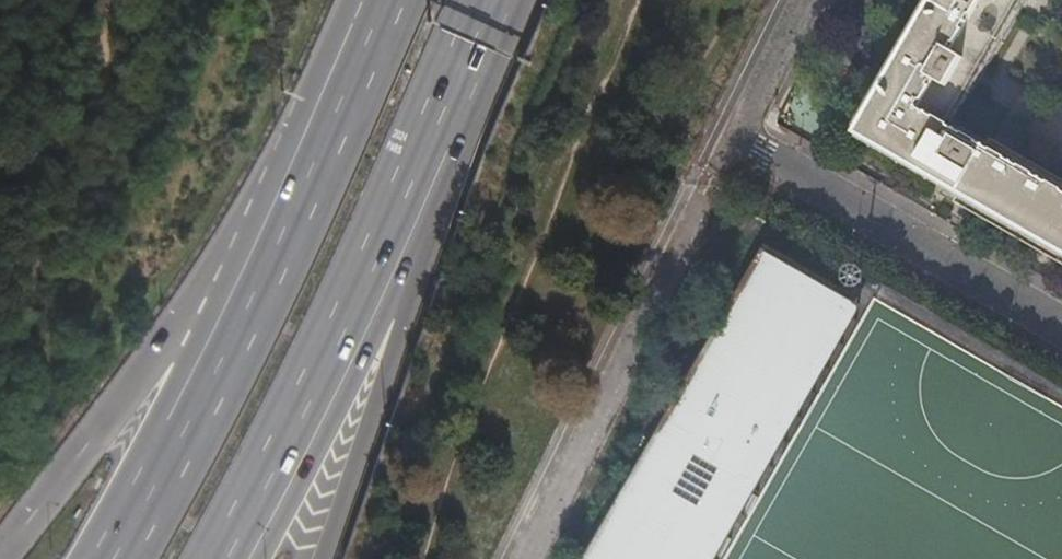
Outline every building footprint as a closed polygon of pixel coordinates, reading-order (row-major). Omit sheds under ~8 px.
[(964,189),(956,204),(1061,265),(1061,181),(992,140),(988,148),(943,122),(1013,0),(932,0),(873,102),(898,116),(882,142),(964,189)]
